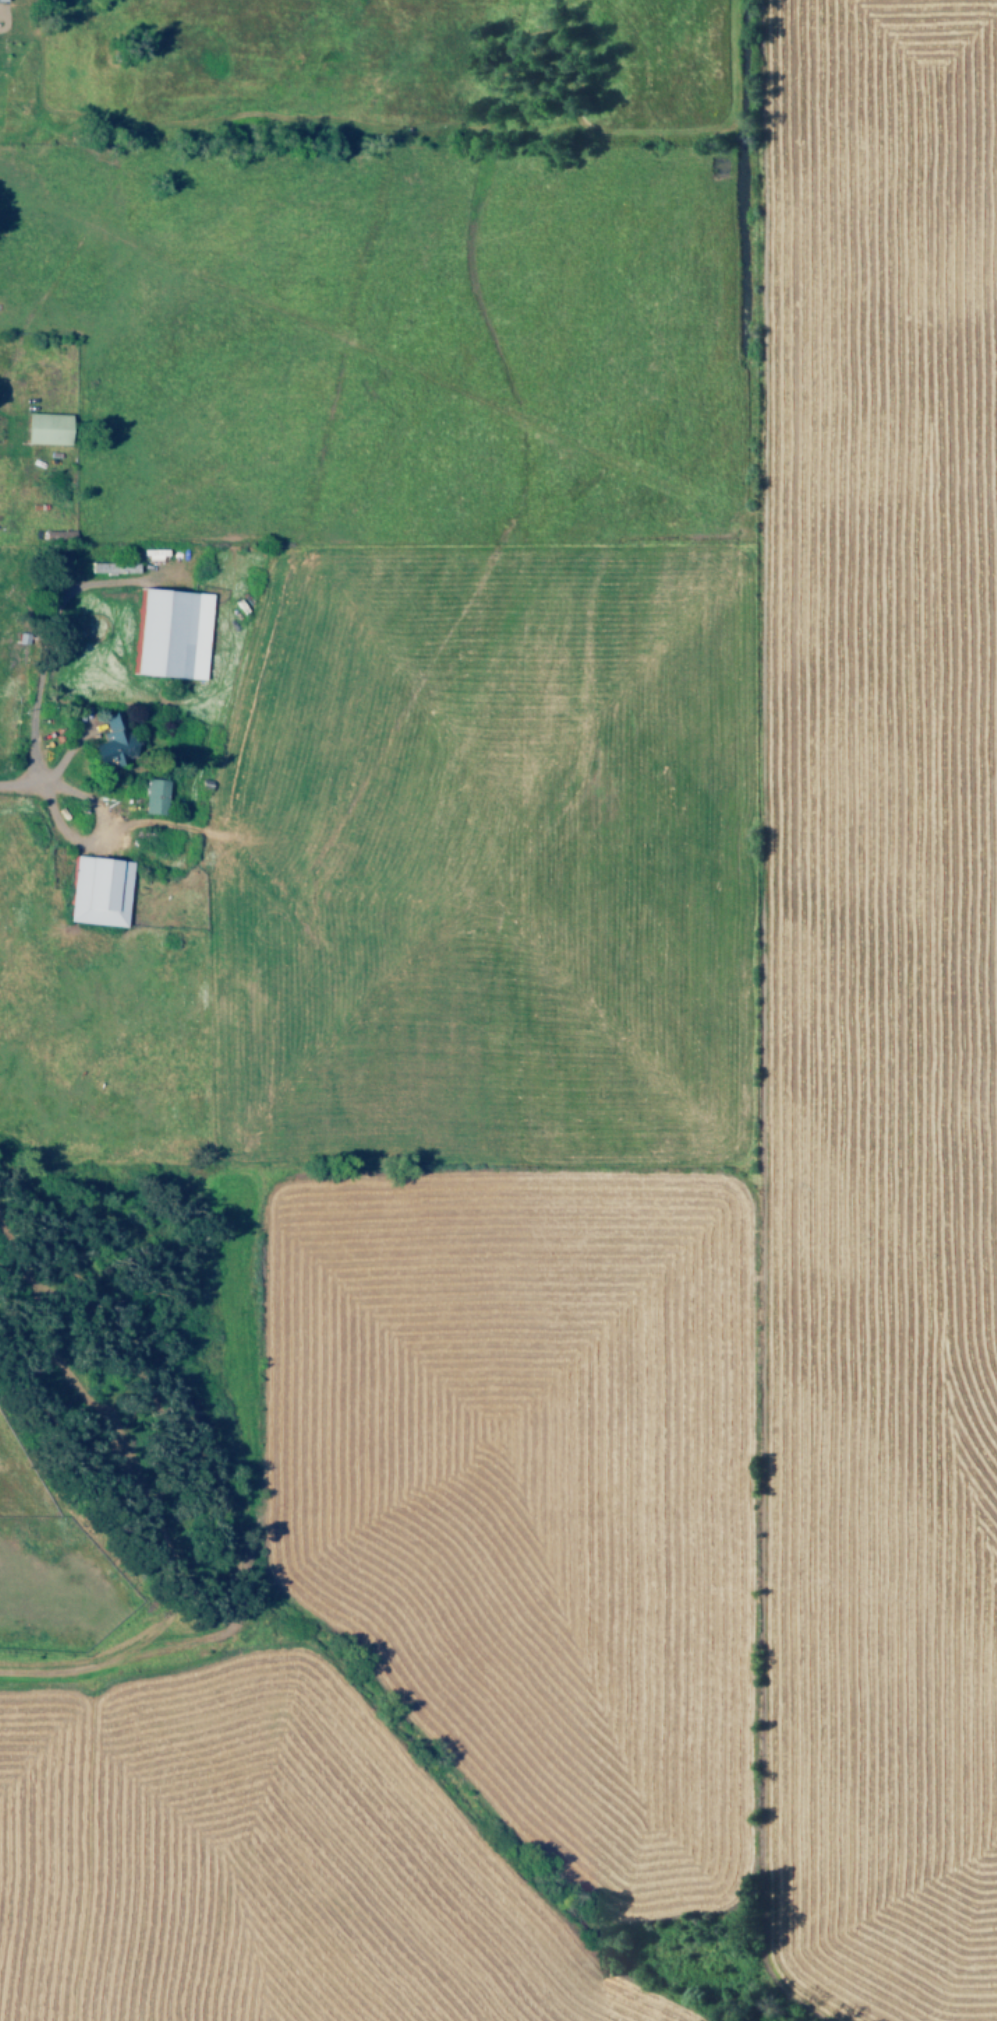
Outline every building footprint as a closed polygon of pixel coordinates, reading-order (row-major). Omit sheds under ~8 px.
[(71,444),(72,414),(28,413),(27,443),(71,444)] [(206,679),(211,593),(145,589),(139,675),(206,679)] [(99,762),(113,759),(115,767),(124,765),(122,758),(135,755),(124,710),(102,716),(106,732),(101,733),(103,742),(95,744),(99,762)] [(166,816),(170,782),(148,779),(144,813),(166,816)] [(133,861),(76,856),(70,921),(127,927),(133,861)]
